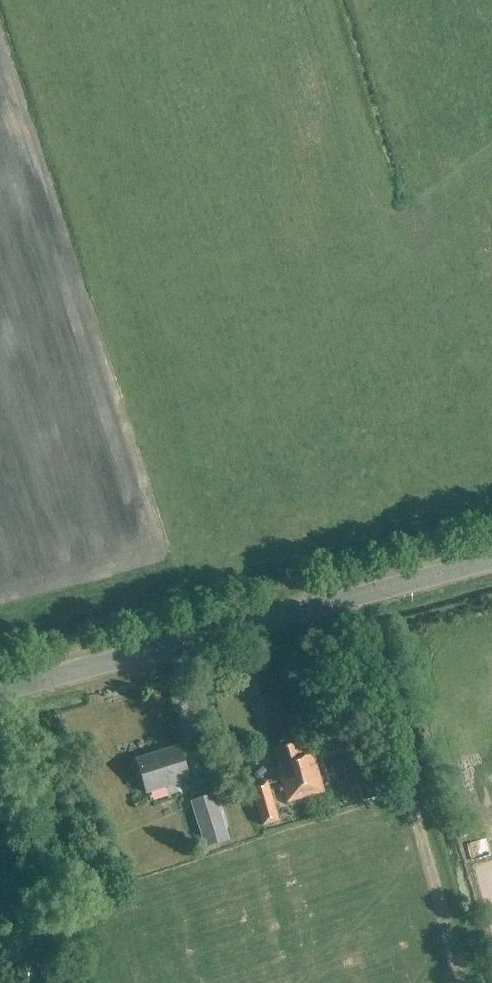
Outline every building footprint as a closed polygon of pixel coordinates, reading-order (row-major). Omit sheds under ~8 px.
[(280,744),(279,748),(274,750),(280,771),(278,772),(286,802),(323,792),(313,755),(301,758),(297,744),(293,745),(290,742),(280,744)] [(146,793),(188,780),(178,747),(136,760),(146,793)] [(278,821),(271,797),(266,782),(249,788),(256,811),(258,810),(262,826),(278,821)] [(205,847),(228,840),(214,794),(190,802),(205,847)] [(137,832),(129,842),(143,853),(150,844),(137,832)]
